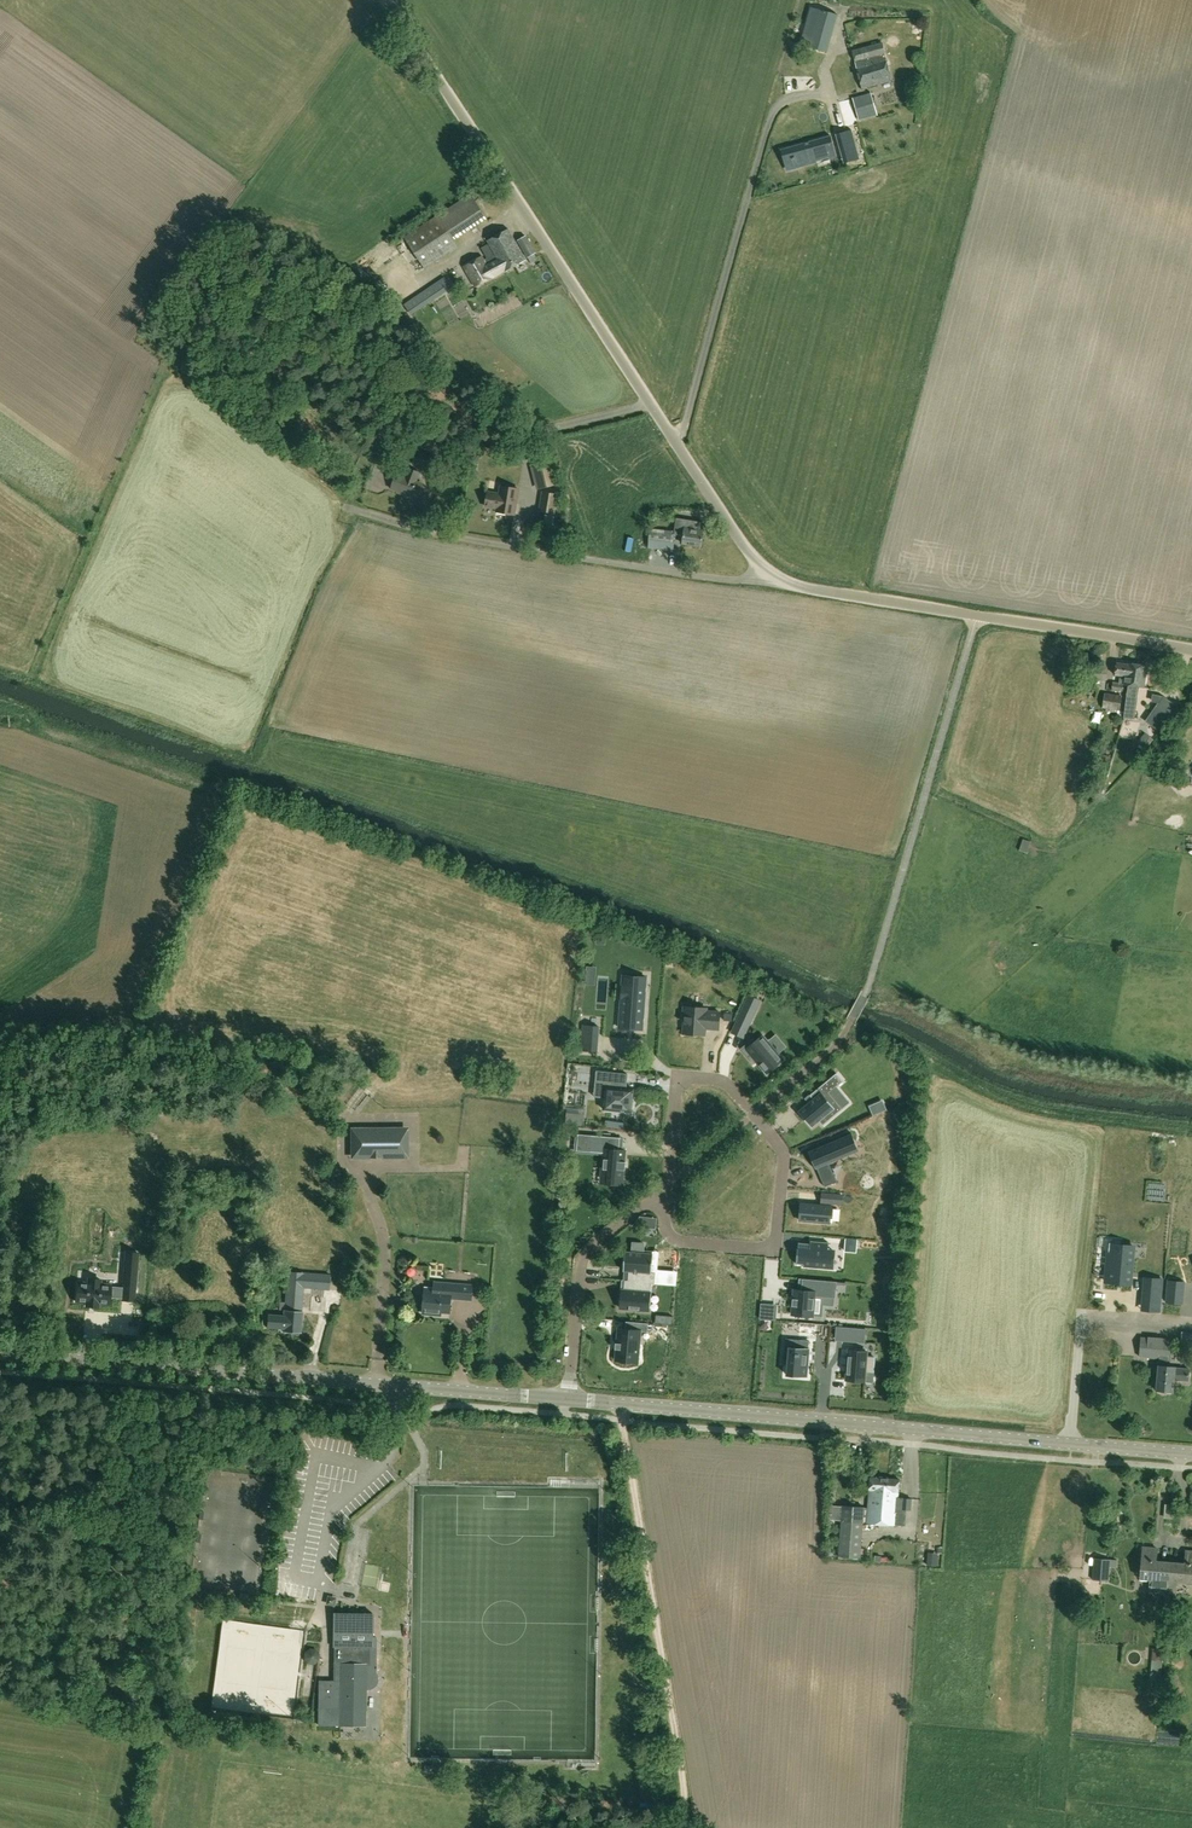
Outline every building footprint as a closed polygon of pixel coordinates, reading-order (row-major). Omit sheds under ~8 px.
[(810,17),(835,24),(837,15),(813,8),(810,17)] [(835,24),(810,17),(805,36),(830,43),(835,24)] [(857,35),(867,32),(864,23),(854,27),(857,35)] [(805,36),(803,45),(828,52),(830,43),(805,36)] [(892,80),(882,43),(852,51),(863,88),(892,80)] [(813,64),(809,78),(817,81),(821,66),(813,64)] [(870,94),(852,99),(858,120),(876,115),(870,94)] [(906,129),(901,116),(880,124),(885,137),(906,129)] [(852,129),(835,134),(840,152),(847,150),(850,161),(860,159),(852,129)] [(831,137),(831,136),(808,142),(808,143),(805,144),(804,143),(781,150),(781,151),(784,150),(787,160),(793,159),(795,166),(835,155),(830,137),(831,137)] [(485,185),(489,192),(494,189),(490,183),(485,185)] [(471,194),(438,216),(453,240),(487,218),(471,194)] [(459,248),(453,240),(438,216),(405,238),(426,270),(459,248)] [(495,254),(485,260),(483,256),(464,266),(475,288),(505,272),(505,273),(527,262),(510,230),(488,241),(495,254)] [(528,257),(536,253),(526,236),(518,240),(528,257)] [(452,289),(445,279),(405,306),(412,316),(452,289)] [(458,284),(463,293),(470,289),(465,280),(458,284)] [(436,457),(409,445),(405,456),(415,460),(414,463),(429,470),(431,467),(437,469),(441,460),(436,457)] [(551,464),(537,467),(542,488),(556,485),(551,464)] [(397,474),(391,489),(419,499),(423,487),(416,485),(418,481),(417,481),(420,472),(409,468),(406,477),(397,474)] [(672,486),(671,492),(680,494),(682,480),(655,476),(654,483),(672,486)] [(489,491),(486,506),(498,508),(497,511),(515,514),(519,488),(501,485),(500,493),(489,491)] [(558,494),(543,492),(540,511),(555,513),(558,494)] [(702,547),(706,522),(677,518),(675,530),(675,534),(685,535),(683,544),(702,547)] [(665,548),(673,549),(675,534),(675,530),(667,530),(665,548)] [(603,547),(613,546),(612,533),(602,534),(603,547)] [(1125,684),(1128,685),(1129,685),(1130,681),(1133,682),(1135,666),(1129,665),(1129,664),(1117,663),(1115,675),(1121,676),(1120,684),(1114,683),(1113,690),(1124,691),(1125,684)] [(1129,685),(1128,685),(1123,717),(1134,719),(1139,686),(1145,687),(1147,667),(1135,666),(1133,682),(1130,681),(1129,685)] [(1086,692),(1087,689),(1085,685),(1081,684),(1078,686),(1077,690),(1079,693),(1082,694),(1086,692)] [(1120,711),(1123,696),(1105,693),(1103,709),(1120,711)] [(1158,703),(1145,721),(1162,733),(1179,708),(1164,697),(1162,696),(1152,695),(1151,702),(1158,703)] [(1137,743),(1145,749),(1153,739),(1145,733),(1137,743)] [(1148,765),(1146,773),(1157,776),(1159,768),(1148,765)] [(1085,768),(1082,788),(1094,790),(1097,770),(1085,768)] [(1019,850),(1027,852),(1031,841),(1023,839),(1019,850)] [(620,985),(616,1027),(639,1029),(644,976),(629,975),(628,986),(620,985)] [(683,1006),(683,1018),(685,1018),(684,1034),(704,1035),(705,1027),(708,1027),(708,1028),(719,1029),(720,1013),(706,1012),(706,1008),(683,1006)] [(735,1026),(744,1030),(752,1014),(743,1010),(735,1026)] [(731,1021),(732,1013),(724,1012),(724,1020),(731,1021)] [(598,1026),(583,1025),(583,1036),(598,1036),(598,1026)] [(751,1040),(741,1048),(750,1059),(753,1056),(757,1062),(767,1073),(783,1060),(778,1054),(767,1041),(763,1035),(755,1041),(753,1043),(751,1040)] [(597,1070),(595,1085),(606,1086),(603,1109),(631,1112),(634,1089),(626,1088),(628,1074),(597,1070)] [(808,1102),(798,1111),(812,1127),(819,1122),(822,1126),(843,1109),(851,1102),(837,1087),(843,1081),(836,1073),(809,1094),(813,1099),(808,1102)] [(352,1113),(359,1119),(371,1105),(364,1099),(352,1113)] [(876,1103),(869,1106),(873,1115),(880,1112),(876,1103)] [(592,1116),(601,1116),(601,1106),(592,1106),(592,1116)] [(567,1112),(566,1124),(582,1126),(583,1114),(567,1112)] [(852,1133),(808,1151),(815,1167),(816,1167),(818,1166),(820,1170),(818,1171),(825,1187),(837,1182),(829,1163),(828,1162),(852,1152),(849,1143),(855,1141),(852,1133)] [(380,1157),(380,1156),(406,1156),(405,1134),(390,1134),(390,1137),(353,1138),(353,1157),(371,1156),(371,1157),(380,1157)] [(592,1135),(591,1152),(603,1153),(601,1179),(622,1181),(623,1169),(625,1170),(626,1161),(624,1161),(625,1150),(623,1150),(619,1149),(619,1138),(619,1137),(592,1135)] [(1158,1196),(1170,1196),(1170,1189),(1159,1188),(1158,1196)] [(1172,1191),(1173,1201),(1186,1200),(1185,1191),(1172,1191)] [(803,1202),(802,1219),(830,1221),(831,1204),(817,1203),(817,1205),(810,1204),(810,1202),(803,1202)] [(858,1240),(846,1239),(845,1251),(857,1252),(858,1240)] [(798,1248),(796,1264),(803,1265),(803,1267),(817,1268),(817,1267),(817,1266),(829,1267),(830,1251),(828,1250),(829,1242),(811,1241),(810,1249),(798,1248)] [(625,1251),(623,1271),(629,1271),(628,1280),(652,1283),(655,1284),(656,1273),(651,1272),(653,1254),(643,1253),(644,1243),(633,1242),(632,1252),(625,1251)] [(1109,1250),(1106,1281),(1130,1283),(1133,1247),(1120,1246),(1120,1251),(1109,1250)] [(137,1266),(138,1254),(126,1253),(125,1265),(137,1266)] [(268,1315),(267,1328),(284,1329),(283,1330),(291,1331),(292,1334),(298,1334),(299,1331),(301,1331),(304,1293),(311,1294),(311,1288),(329,1290),(330,1275),(329,1275),(315,1274),(288,1272),(284,1316),(268,1315)] [(76,1282),(75,1302),(85,1302),(85,1305),(97,1307),(98,1303),(109,1304),(109,1297),(122,1297),(123,1287),(110,1287),(110,1285),(99,1284),(100,1279),(88,1278),(87,1283),(76,1282)] [(1147,1278),(1145,1301),(1160,1303),(1162,1286),(1160,1286),(1160,1280),(1147,1278)] [(793,1300),(792,1306),(793,1306),(792,1313),(792,1315),(813,1316),(815,1296),(834,1298),(835,1298),(837,1284),(837,1282),(803,1279),(801,1290),(798,1290),(794,1289),(793,1298),(793,1300)] [(621,1292),(620,1310),(649,1312),(651,1285),(651,1284),(628,1282),(624,1282),(624,1292),(621,1292)] [(425,1292),(421,1295),(425,1299),(423,1314),(442,1315),(442,1312),(451,1313),(452,1298),(472,1300),(473,1286),(435,1283),(434,1290),(425,1289),(425,1292)] [(1182,1304),(1183,1289),(1168,1288),(1167,1302),(1182,1304)] [(648,1332),(648,1323),(626,1321),(626,1329),(619,1329),(617,1360),(638,1362),(641,1331),(648,1332)] [(855,1342),(856,1328),(845,1327),(844,1341),(855,1342)] [(1168,1366),(1171,1340),(1142,1337),(1140,1356),(1160,1358),(1157,1390),(1174,1392),(1175,1380),(1189,1381),(1190,1369),(1176,1368),(1176,1367),(1168,1366)] [(788,1364),(787,1375),(807,1376),(809,1349),(808,1349),(809,1340),(795,1339),(794,1347),(789,1347),(788,1364)] [(849,1350),(846,1380),(851,1380),(864,1381),(865,1372),(873,1372),(875,1357),(866,1356),(867,1351),(849,1350)] [(882,1524),(884,1478),(870,1478),(868,1524),(882,1524)] [(899,1479),(884,1478),(882,1524),(896,1525),(897,1509),(911,1509),(912,1499),(898,1498),(899,1479)] [(861,1558),(865,1508),(843,1506),(840,1557),(861,1558)] [(1143,1548),(1141,1579),(1149,1579),(1148,1592),(1162,1593),(1168,1593),(1169,1580),(1171,1562),(1157,1561),(1157,1549),(1143,1548)] [(1168,1593),(1176,1593),(1177,1582),(1178,1582),(1179,1581),(1191,1581),(1191,1550),(1186,1550),(1186,1563),(1171,1562),(1169,1580),(1168,1593)] [(937,1555),(928,1554),(927,1564),(937,1565),(937,1555)] [(1108,1581),(1110,1559),(1094,1558),(1093,1581),(1108,1581)] [(320,1681),(319,1725),(366,1726),(366,1689),(374,1686),(376,1682),(377,1678),(377,1674),(375,1669),(376,1636),(372,1636),(372,1614),(333,1613),(333,1646),(335,1646),(334,1681),(320,1681)]
